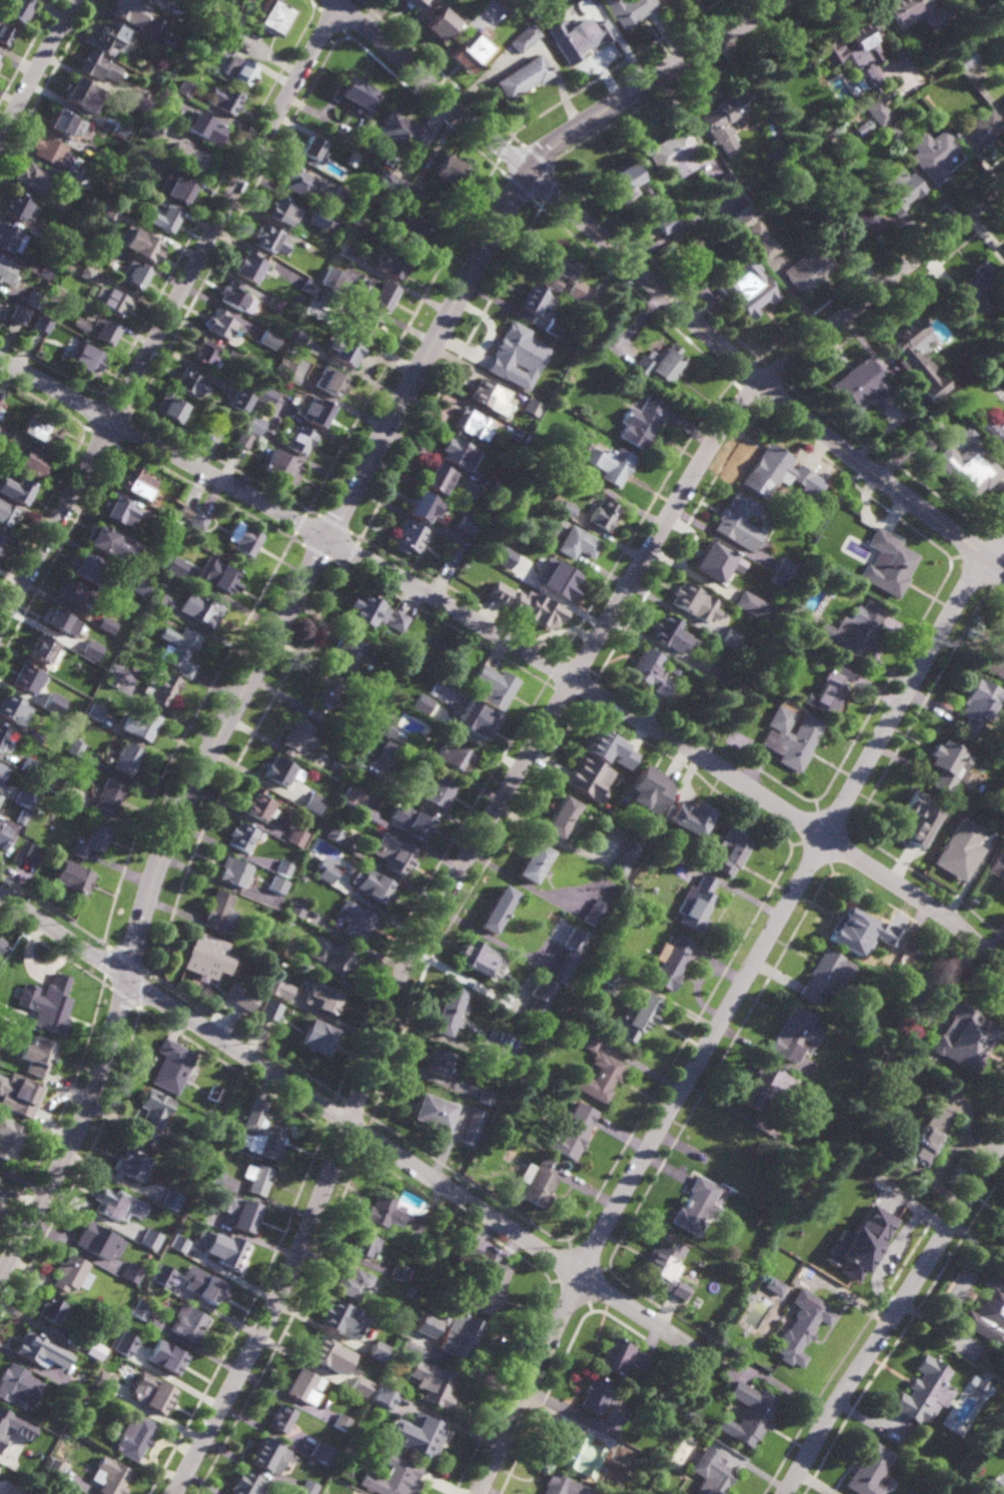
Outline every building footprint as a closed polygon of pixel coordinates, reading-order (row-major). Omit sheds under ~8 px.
[(4,15),(0,12),(4,3),(9,6),(12,0),(27,0),(32,3),(29,9),(33,11),(28,21),(23,18),(20,24),(4,16),(4,15)] [(110,5),(113,0),(134,0),(148,8),(143,17),(145,18),(143,21),(141,20),(136,29),(105,11),(109,4),(110,5)] [(251,25),(265,0),(274,0),(292,10),(277,39),(251,25)] [(404,3),(401,0),(425,0),(415,12),(410,7),(407,10),(402,5),(404,3)] [(506,15),(490,0),(511,0),(515,4),(506,15)] [(622,31),(602,0),(653,0),(657,6),(638,19),(639,20),(622,31)] [(881,4),(888,0),(923,0),(926,5),(928,4),(931,10),(944,3),(953,18),(939,27),(938,24),(929,29),(923,20),(922,20),(921,17),(898,32),(881,4)] [(458,21),(441,42),(423,28),(433,16),(428,12),(436,3),(458,21)] [(992,19),(988,13),(999,6),(1003,12),(992,19)] [(157,42),(166,20),(151,13),(142,35),(157,42)] [(880,26),(875,30),(877,30),(879,34),(879,36),(879,37),(875,40),(875,41),(874,42),(877,48),(879,50),(881,52),(881,55),(882,58),(873,64),(882,80),(866,90),(856,73),(855,71),(865,64),(863,61),(860,63),(859,61),(862,59),(861,57),(857,60),(854,59),(852,57),(853,54),(852,52),(841,59),(842,60),(838,62),(838,64),(834,66),(833,65),(829,68),(822,57),(807,66),(799,54),(805,51),(809,57),(819,51),(819,50),(829,44),(835,53),(837,52),(839,55),(853,47),(849,41),(852,39),(847,31),(863,21),(864,23),(874,16),(880,26)] [(579,25),(587,20),(591,26),(603,18),(614,35),(598,45),(596,42),(581,52),(583,56),(568,66),(553,43),(554,42),(546,30),(562,19),(566,24),(575,18),(579,25)] [(128,33),(124,40),(129,43),(123,54),(118,52),(116,57),(112,54),(110,57),(82,41),(86,34),(95,39),(96,37),(92,35),(98,24),(104,28),(108,21),(128,33)] [(6,47),(0,44),(0,24),(14,32),(6,47)] [(518,55),(507,43),(529,24),(540,36),(518,55)] [(468,77),(447,57),(471,30),(493,49),(468,77)] [(169,51),(158,45),(164,34),(175,40),(169,51)] [(211,53),(200,46),(205,36),(217,43),(211,53)] [(961,73),(952,61),(968,48),(977,59),(961,73)] [(98,57),(120,69),(113,83),(101,76),(98,81),(87,75),(87,76),(77,71),(81,64),(79,63),(83,55),(85,57),(89,50),(99,55),(98,57)] [(250,85),(248,84),(246,87),(230,79),(231,78),(222,73),(231,55),(256,68),(254,73),(256,73),(250,85)] [(536,85),(535,83),(505,102),(493,83),(537,55),(550,76),(536,85)] [(375,91),(368,104),(373,106),(366,119),(360,116),(362,111),(352,105),(352,104),(339,97),(336,102),(329,99),(336,86),(342,89),(349,77),(375,91)] [(94,88),(89,97),(85,95),(77,109),(62,101),(66,93),(62,90),(67,81),(71,83),(73,78),(94,88)] [(187,98),(174,91),(180,79),(193,86),(187,98)] [(220,91),(222,87),(232,93),(234,88),(244,94),(241,99),(243,99),(239,106),(241,107),(238,111),(236,110),(232,117),(231,116),(230,118),(211,107),(212,106),(206,102),(208,98),(207,97),(213,87),(220,91)] [(142,113),(124,103),(132,88),(150,98),(142,113)] [(170,107),(157,101),(162,88),(176,94),(170,107)] [(751,99),(743,105),(745,107),(743,108),(745,112),(727,124),(738,140),(735,142),(740,150),(727,158),(718,143),(716,144),(699,118),(715,108),(713,105),(733,93),(735,95),(745,89),(751,99)] [(882,104),(878,98),(885,94),(889,99),(882,104)] [(880,128),(865,110),(877,99),(893,118),(880,128)] [(67,116),(72,118),(73,117),(86,123),(79,137),(73,134),(72,136),(69,135),(67,139),(47,128),(49,125),(47,124),(50,120),(53,121),(58,111),(59,112),(62,106),(70,110),(67,116)] [(197,111),(202,113),(201,115),(226,128),(224,131),(225,134),(225,136),(224,139),(224,140),(222,142),(220,143),(218,144),(216,147),(185,131),(186,129),(182,127),(190,110),(196,112),(197,111)] [(969,156),(952,134),(963,125),(966,129),(990,110),(1003,128),(969,156)] [(415,128),(416,127),(425,132),(413,156),(398,148),(397,150),(386,144),(387,142),(374,135),(386,111),(396,117),(396,118),(415,128)] [(159,135),(164,139),(169,131),(149,118),(143,126),(149,130),(147,134),(156,139),(159,135)] [(122,138),(111,132),(117,121),(128,127),(122,138)] [(840,155),(827,137),(845,124),(856,139),(850,143),(852,146),(840,155)] [(697,167),(679,178),(672,166),(658,174),(645,152),(683,128),(697,151),(690,155),(697,167)] [(960,150),(942,165),(949,174),(934,186),(910,157),(916,152),(910,145),(924,134),(930,141),(943,130),(960,150)] [(43,136),(43,135),(67,148),(65,152),(74,158),(67,169),(60,165),(58,169),(32,154),(32,155),(29,153),(30,152),(29,151),(39,133),(43,136)] [(339,144),(331,140),(334,135),(341,139),(339,144)] [(324,144),(322,148),(325,150),(322,154),(320,153),(315,163),(314,163),(312,167),(298,159),(304,148),(301,147),(304,141),(306,142),(309,136),(324,144)] [(112,169),(93,160),(99,148),(113,155),(111,159),(115,161),(112,169)] [(190,151),(191,150),(207,159),(204,164),(207,166),(205,170),(203,169),(203,171),(201,170),(198,176),(182,168),(186,160),(182,157),(186,149),(190,151)] [(351,168),(339,161),(345,150),(357,157),(351,168)] [(149,155),(147,161),(144,160),(145,155),(135,152),(133,162),(152,167),(154,157),(149,155)] [(453,188),(447,185),(444,191),(432,184),(434,180),(432,179),(433,177),(431,176),(442,155),(464,167),(453,188)] [(52,175),(51,178),(57,181),(51,192),(48,190),(44,197),(41,195),(40,196),(12,181),(20,167),(24,169),(28,162),(52,175)] [(643,182),(634,188),(638,195),(622,204),(606,178),(616,172),(613,169),(619,165),(621,169),(631,163),(643,182)] [(316,180),(314,183),(318,185),(312,197),(307,195),(305,199),(283,186),(287,180),(286,179),(284,177),(287,171),(290,172),(293,167),(316,180)] [(906,178),(912,173),(925,190),(915,198),(913,196),(904,203),(906,206),(894,215),(880,197),(890,189),(885,182),(900,170),(906,178)] [(78,186),(66,180),(69,172),(82,179),(78,186)] [(400,198),(376,185),(383,172),(407,184),(400,198)] [(721,193),(719,191),(716,193),(711,184),(714,183),(713,181),(727,173),(734,186),(721,193)] [(173,178),(175,175),(195,186),(191,193),(193,194),(191,198),(187,197),(183,205),(165,196),(166,194),(159,191),(167,175),(173,178)] [(72,195),(62,190),(66,182),(76,187),(72,195)] [(351,207),(332,197),(339,185),(357,195),(351,207)] [(416,205),(403,199),(409,185),(423,191),(416,205)] [(381,206),(368,199),(375,186),(388,193),(381,206)] [(733,206),(744,201),(739,190),(728,195),(733,206)] [(31,205),(39,209),(33,222),(25,217),(21,224),(1,213),(6,204),(8,205),(14,193),(32,202),(31,205)] [(290,198),(289,201),(299,206),(289,225),(266,213),(271,205),(268,204),(271,199),(273,200),(275,196),(277,197),(280,193),(290,198)] [(92,205),(85,202),(88,194),(96,198),(92,205)] [(174,220),(177,222),(175,226),(172,225),(168,232),(155,225),(153,228),(149,225),(150,222),(141,217),(145,209),(146,209),(149,203),(160,209),(163,205),(156,201),(159,195),(181,207),(174,220)] [(61,214),(48,207),(54,196),(64,201),(61,206),(65,208),(61,214)] [(114,221),(96,210),(103,199),(120,210),(114,221)] [(871,235),(867,231),(852,243),(848,238),(837,247),(825,232),(838,222),(840,225),(852,215),(847,209),(856,201),(861,207),(868,201),(886,223),(871,235)] [(765,233),(767,236),(768,235),(779,248),(762,262),(738,232),(735,234),(726,223),(751,202),(760,213),(755,217),(767,231),(765,233)] [(322,228),(307,220),(315,206),(330,214),(322,228)] [(667,214),(672,211),(678,221),(659,232),(653,221),(656,220),(653,216),(665,209),(667,214)] [(429,224),(416,251),(394,240),(403,222),(401,221),(403,217),(405,218),(407,213),(429,224)] [(282,231),(280,236),(289,241),(283,252),(274,247),(271,252),(251,242),(254,236),(250,234),(256,223),(260,226),(263,221),(282,231)] [(131,226),(132,224),(163,241),(159,248),(162,250),(155,263),(120,244),(127,231),(123,229),(126,223),(131,226)] [(8,252),(0,248),(0,224),(23,236),(15,250),(11,247),(8,252)] [(51,231),(45,242),(34,236),(39,225),(51,231)] [(102,254),(89,247),(96,235),(108,242),(102,254)] [(349,259),(338,253),(345,241),(355,247),(349,259)] [(799,294),(780,271),(816,241),(835,263),(799,294)] [(267,261),(255,283),(234,272),(238,265),(237,264),(241,256),(242,257),(248,246),(257,251),(255,255),(267,261)] [(561,254),(574,261),(573,262),(578,264),(574,272),(574,271),(569,279),(557,272),(554,278),(561,282),(557,289),(551,286),(550,288),(542,284),(543,282),(536,278),(541,270),(537,268),(546,251),(550,253),(553,246),(562,251),(561,254)] [(396,254),(398,252),(410,258),(408,263),(401,277),(398,275),(397,278),(375,267),(378,261),(375,260),(382,247),(396,254)] [(12,285),(0,279),(0,254),(8,258),(8,259),(17,263),(11,275),(16,278),(12,285)] [(46,279),(23,267),(29,255),(41,261),(40,263),(51,269),(46,279)] [(761,274),(763,273),(772,285),(770,286),(778,295),(769,302),(765,298),(755,307),(758,311),(749,319),(741,309),(739,311),(729,298),(727,299),(715,284),(727,273),(732,280),(743,271),(739,265),(750,255),(761,268),(758,270),(761,274)] [(980,311),(974,304),(964,313),(953,300),(963,291),(958,285),(974,272),(971,268),(985,256),(1002,277),(992,286),(999,295),(980,311)] [(144,283),(141,281),(141,282),(142,283),(140,287),(139,286),(138,289),(117,277),(128,258),(148,269),(146,272),(148,273),(146,276),(147,277),(144,283)] [(87,280),(76,274),(82,263),(93,269),(87,280)] [(334,288),(319,280),(327,264),(343,271),(334,288)] [(313,292),(301,285),(305,276),(318,282),(313,292)] [(396,286),(390,298),(394,300),(392,304),(389,303),(385,312),(367,303),(369,299),(359,294),(369,276),(379,281),(381,278),(396,286)] [(237,288),(249,294),(248,295),(256,300),(250,311),(243,307),(241,311),(219,299),(222,295),(218,292),(223,283),(227,285),(231,279),(240,284),(237,288)] [(563,294),(576,301),(583,285),(570,279),(563,294)] [(549,308),(539,302),(534,313),(518,304),(529,282),(546,291),(546,293),(555,297),(549,308)] [(104,287),(105,285),(129,298),(126,303),(128,305),(125,311),(122,309),(118,317),(113,314),(114,311),(89,297),(97,283),(104,287)] [(56,306),(43,300),(52,284),(64,291),(56,306)] [(35,309),(23,302),(30,289),(42,295),(35,309)] [(280,313),(266,305),(273,294),(286,302),(280,313)] [(319,318),(305,310),(311,298),(326,306),(319,318)] [(23,323),(9,316),(16,301),(30,309),(23,323)] [(237,321),(234,326),(241,330),(237,337),(230,333),(227,340),(204,327),(206,325),(201,323),(204,318),(205,319),(208,313),(211,314),(216,306),(226,311),(224,314),(237,321)] [(380,317),(374,326),(367,339),(361,336),(360,337),(356,334),(357,333),(348,328),(355,314),(358,315),(362,307),(380,317)] [(968,317),(965,313),(971,309),(974,313),(968,317)] [(43,333),(28,324),(35,311),(50,320),(43,333)] [(920,320),(921,319),(923,321),(922,322),(934,336),(925,343),(929,348),(923,353),(950,386),(930,402),(897,360),(903,356),(889,339),(895,334),(893,332),(915,314),(920,320)] [(90,324),(94,317),(98,319),(98,317),(115,327),(114,329),(117,331),(110,344),(107,342),(106,343),(69,323),(73,315),(90,324)] [(557,337),(542,329),(550,315),(565,322),(557,337)] [(503,379),(485,369),(493,354),(491,353),(510,318),(530,329),(503,379)] [(274,349),(259,341),(266,327),(281,335),(274,349)] [(301,346),(290,340),(296,328),(307,334),(301,346)] [(220,346),(213,357),(221,362),(216,371),(190,357),(195,348),(191,345),(193,342),(195,343),(200,335),(220,346)] [(353,368),(347,364),(346,365),(342,363),(343,362),(333,356),(344,335),(365,346),(353,368)] [(101,353),(97,361),(103,363),(95,377),(66,362),(67,361),(64,359),(72,345),(74,346),(77,340),(101,353)] [(680,349),(675,356),(683,363),(667,384),(649,370),(644,376),(631,366),(640,353),(652,363),(664,347),(665,348),(670,341),(680,349)] [(237,364),(225,358),(232,346),(243,352),(237,364)] [(248,369),(238,363),(245,352),(255,359),(248,369)] [(287,378),(272,371),(280,355),(294,362),(287,378)] [(882,374),(880,376),(890,387),(878,397),(876,394),(857,410),(850,402),(848,403),(842,395),(839,398),(829,386),(858,361),(857,361),(861,358),(861,359),(866,355),(882,374)] [(344,392),(341,391),(337,397),(332,394),(332,395),(328,393),(329,392),(314,385),(325,364),(348,376),(345,383),(348,384),(344,392)] [(194,370),(192,373),(204,380),(195,397),(188,393),(188,392),(173,384),(182,369),(184,365),(194,370)] [(500,391),(499,394),(496,395),(495,397),(505,402),(499,414),(468,397),(479,376),(500,388),(500,389),(500,391)] [(270,406),(256,399),(263,385),(277,392),(270,406)] [(243,412),(229,404),(238,387),(252,395),(243,412)] [(165,394),(166,393),(185,404),(181,411),(185,414),(180,423),(153,409),(161,392),(165,394)] [(657,414),(660,416),(653,428),(654,429),(642,450),(618,436),(625,424),(620,421),(629,405),(638,410),(648,393),(664,402),(657,414)] [(317,397),(318,396),(333,404),(328,413),(331,414),(328,420),(325,419),(320,428),(306,420),(306,419),(300,416),(303,411),(302,411),(308,399),(309,400),(312,395),(317,397)] [(535,417),(521,409),(527,397),(542,405),(535,417)] [(488,420),(487,422),(494,426),(485,441),(479,438),(478,440),(452,424),(459,413),(458,412),(462,406),(463,407),(464,406),(488,420)] [(61,428),(50,447),(29,435),(28,437),(20,433),(23,429),(18,426),(23,417),(31,422),(36,413),(61,428)] [(257,436),(242,428),(251,413),(265,421),(257,436)] [(933,433),(923,423),(931,414),(942,425),(933,433)] [(1001,428),(1003,425),(1003,450),(991,436),(988,438),(980,428),(982,426),(979,424),(989,415),(1001,428)] [(310,448),(307,446),(302,455),(300,454),(295,452),(296,451),(285,445),(287,441),(285,440),(287,435),(290,436),(296,424),(317,435),(310,448)] [(1003,473),(985,489),(984,487),(972,498),(956,480),(954,482),(933,458),(948,444),(957,455),(970,444),(960,433),(969,425),(978,434),(973,438),(1003,473)] [(525,443),(521,441),(520,444),(508,437),(514,426),(529,434),(525,443)] [(246,449),(234,442),(241,429),(253,436),(246,449)] [(472,446),(460,468),(441,457),(444,451),(440,449),(447,436),(451,439),(453,436),(472,446)] [(794,470),(798,463),(813,474),(803,487),(790,478),(786,485),(779,480),(766,500),(741,482),(769,441),(794,459),(789,466),(794,470)] [(38,478),(12,463),(23,443),(40,452),(39,453),(46,457),(42,464),(45,466),(38,478)] [(270,449),(272,447),(294,459),(294,458),(297,459),(297,460),(301,463),(297,471),(300,473),(294,486),(261,468),(262,466),(261,466),(262,464),(261,463),(264,456),(258,453),(263,445),(270,449)] [(636,457),(632,464),(633,464),(626,477),(624,476),(618,487),(614,486),(611,484),(612,483),(600,477),(604,471),(585,460),(593,447),(604,453),(607,448),(611,450),(611,449),(614,451),(613,452),(615,453),(619,447),(636,457)] [(442,494),(437,491),(437,492),(421,484),(433,461),(449,469),(448,469),(453,472),(442,494)] [(154,480),(143,499),(128,490),(127,492),(117,486),(121,479),(119,477),(122,472),(124,473),(130,462),(140,468),(139,471),(154,480)] [(8,496),(0,491),(0,478),(1,476),(15,483),(18,476),(23,478),(24,475),(35,481),(34,484),(35,485),(24,504),(13,499),(13,500),(7,497),(8,496)] [(473,500),(458,492),(465,478),(480,486),(473,500)] [(493,491),(482,485),(486,478),(497,484),(493,491)] [(534,491),(527,487),(531,481),(537,485),(534,491)] [(434,511),(429,508),(428,510),(433,512),(428,522),(423,519),(422,520),(406,512),(418,489),(434,498),(433,499),(439,502),(434,511)] [(754,504),(748,513),(750,514),(748,516),(747,515),(742,524),(748,528),(739,544),(713,529),(725,508),(724,507),(727,501),(729,502),(735,492),(754,504)] [(128,503),(127,505),(134,509),(130,517),(132,518),(129,524),(126,523),(125,526),(119,522),(118,524),(100,514),(103,508),(98,505),(103,497),(108,500),(111,494),(128,503)] [(563,501),(564,499),(577,507),(570,518),(558,510),(559,510),(555,507),(560,498),(563,501)] [(621,508),(614,520),(615,520),(608,531),(588,520),(597,504),(599,505),(603,498),(621,508)] [(2,531),(0,530),(0,500),(18,510),(16,514),(17,514),(9,528),(5,526),(2,531)] [(187,521),(176,515),(181,504),(193,510),(187,521)] [(478,521),(469,515),(472,509),(481,514),(478,521)] [(201,531),(188,524),(196,510),(209,516),(201,531)] [(472,536),(456,528),(464,513),(480,522),(472,536)] [(177,539),(151,526),(157,514),(183,527),(177,539)] [(415,553),(407,549),(404,554),(391,547),(394,541),(393,541),(397,533),(395,532),(402,518),(424,529),(417,542),(420,543),(415,553)] [(250,557),(233,548),(236,544),(226,538),(236,520),(263,534),(250,557)] [(94,525),(95,523),(115,534),(114,536),(118,538),(118,537),(124,540),(123,541),(132,546),(123,562),(106,553),(105,554),(84,543),(85,542),(81,539),(90,523),(94,525)] [(593,558),(579,550),(574,559),(558,549),(572,525),(602,542),(593,558)] [(902,541),(900,544),(919,555),(906,577),(908,579),(897,599),(859,577),(866,563),(869,565),(878,551),(866,544),(876,527),(902,541)] [(727,575),(725,573),(719,584),(704,575),(710,565),(697,557),(708,538),(736,555),(728,568),(731,569),(727,575)] [(456,563),(444,556),(450,545),(462,551),(456,563)] [(491,560),(508,570),(517,555),(500,545),(491,560)] [(161,568),(149,561),(155,549),(168,555),(161,568)] [(97,560),(93,568),(111,577),(104,591),(69,573),(72,566),(67,564),(72,554),(77,557),(80,551),(97,560)] [(796,564),(788,579),(772,570),(780,556),(781,557),(782,556),(796,564)] [(180,578),(164,570),(170,558),(186,567),(180,578)] [(233,590),(230,588),(227,594),(211,585),(212,584),(206,581),(213,568),(208,566),(212,559),(238,574),(234,581),(237,582),(233,590)] [(527,582),(513,574),(522,560),(536,568),(527,582)] [(581,576),(568,600),(548,589),(550,585),(547,584),(551,577),(549,576),(553,568),(558,571),(562,565),(581,576)] [(137,587),(134,586),(133,588),(121,581),(127,569),(139,576),(138,577),(142,579),(137,587)] [(84,612),(54,595),(56,590),(54,589),(61,574),(95,592),(84,612)] [(718,601),(714,608),(721,612),(716,620),(710,616),(705,623),(671,602),(675,595),(672,593),(677,585),(679,587),(683,581),(718,601)] [(534,595),(535,594),(558,607),(550,622),(540,616),(535,624),(509,608),(522,587),(534,595)] [(212,629),(195,620),(196,619),(178,610),(189,589),(223,608),(212,629)] [(749,613),(734,605),(743,590),(757,599),(749,613)] [(160,608),(151,603),(158,591),(166,596),(160,608)] [(386,604),(384,606),(390,610),(387,616),(390,617),(394,609),(409,617),(401,633),(386,625),(388,621),(385,619),(382,624),(377,621),(373,628),(350,615),(354,608),(350,606),(355,597),(359,599),(363,591),(386,604)] [(879,622),(880,623),(874,634),(874,636),(872,640),(870,641),(860,660),(832,645),(833,643),(814,634),(821,621),(834,628),(841,616),(854,622),(866,600),(885,611),(879,622)] [(71,636),(45,622),(53,608),(69,617),(69,618),(78,622),(71,636)] [(680,631),(689,637),(680,653),(670,647),(669,649),(650,638),(665,612),(685,623),(680,631)] [(111,634),(96,626),(102,616),(117,624),(111,634)] [(178,635),(182,627),(201,637),(195,650),(191,648),(185,659),(196,665),(188,679),(174,672),(176,668),(157,658),(165,644),(171,647),(173,644),(158,636),(163,627),(178,635)] [(733,649),(721,642),(729,627),(742,635),(733,649)] [(351,673),(341,668),(339,671),(326,664),(333,651),(331,650),(344,628),(367,641),(356,661),(357,662),(351,673)] [(59,642),(56,648),(61,651),(55,663),(50,660),(47,665),(28,655),(32,647),(27,645),(30,639),(35,641),(40,632),(59,642)] [(995,648),(1003,634),(1003,681),(981,665),(993,647),(995,648)] [(95,661),(80,653),(88,639),(102,646),(95,661)] [(675,684),(666,699),(653,691),(656,686),(651,682),(645,692),(633,685),(637,679),(628,674),(645,646),(665,658),(659,667),(666,671),(663,677),(675,684)] [(846,682),(843,681),(841,686),(842,686),(841,688),(846,690),(831,717),(810,705),(824,680),(822,679),(827,671),(828,672),(829,670),(833,671),(839,660),(854,668),(846,682)] [(709,663),(709,662),(725,671),(723,674),(727,676),(722,684),(719,682),(717,685),(701,676),(702,674),(698,672),(704,661),(709,663)] [(677,676),(665,669),(669,662),(681,669),(677,676)] [(33,694),(12,682),(23,663),(43,674),(33,694)] [(123,677),(124,677),(118,688),(106,682),(108,677),(105,675),(108,668),(112,670),(115,664),(127,670),(123,677)] [(499,674),(501,670),(520,681),(502,712),(477,697),(483,686),(472,680),(482,664),(499,674)] [(167,709),(148,699),(149,696),(140,691),(142,688),(143,689),(148,679),(156,683),(157,682),(149,678),(155,667),(182,681),(167,709)] [(331,709),(326,706),(323,712),(324,713),(320,721),(307,713),(311,705),(313,707),(317,701),(312,698),(320,684),(315,682),(320,673),(344,686),(331,709)] [(372,695),(352,684),(357,676),(376,687),(372,695)] [(993,721),(988,718),(986,721),(984,720),(975,736),(962,729),(968,717),(960,713),(965,704),(963,703),(977,677),(1003,691),(995,705),(1000,707),(993,721)] [(74,688),(68,685),(71,679),(77,682),(74,688)] [(23,727),(0,714),(0,705),(7,692),(26,702),(25,704),(33,709),(23,727)] [(57,715),(43,707),(51,692),(66,700),(57,715)] [(427,716),(412,708),(420,693),(434,701),(427,716)] [(99,722),(87,715),(94,703),(106,710),(99,722)] [(792,734),(805,712),(825,723),(809,752),(810,753),(799,774),(776,761),(780,755),(760,744),(768,729),(776,733),(777,731),(766,725),(777,704),(796,715),(786,731),(792,734)] [(492,727),(493,727),(490,732),(484,741),(465,730),(468,726),(466,725),(469,720),(470,721),(479,706),(498,717),(492,727)] [(149,743),(128,732),(141,707),(162,718),(149,743)] [(390,738),(372,728),(380,716),(397,726),(390,738)] [(318,737),(313,746),(306,743),(300,754),(294,751),(291,757),(283,752),(286,746),(280,743),(285,734),(287,735),(297,717),(315,727),(311,734),(318,737)] [(4,745),(0,752),(0,724),(17,734),(13,742),(7,738),(6,739),(7,740),(4,746),(4,745)] [(41,744),(23,735),(28,726),(46,735),(41,744)] [(583,752),(604,762),(606,757),(630,769),(639,751),(594,729),(583,752)] [(80,757),(67,750),(73,738),(86,745),(80,757)] [(465,775),(435,758),(438,752),(439,750),(441,746),(443,745),(448,738),(477,755),(465,775)] [(392,763),(378,754),(387,739),(401,748),(392,763)] [(140,768),(136,766),(130,777),(112,767),(125,741),(144,751),(142,753),(146,755),(140,768)] [(971,758),(964,770),(968,773),(963,783),(956,780),(947,796),(931,787),(940,772),(928,765),(932,758),(927,755),(933,745),(938,747),(942,741),(971,758)] [(600,804),(564,782),(577,761),(576,760),(581,753),(614,773),(604,790),(607,792),(600,804)] [(28,774),(17,767),(24,755),(35,761),(28,774)] [(297,767),(285,787),(264,776),(267,768),(269,763),(272,764),(276,756),(297,767)] [(338,780),(327,774),(335,760),(346,766),(338,780)] [(664,777),(664,778),(675,785),(656,816),(625,797),(644,765),(664,777)] [(444,810),(421,796),(436,772),(459,787),(444,810)] [(63,796),(50,789),(56,776),(69,782),(63,796)] [(114,815),(94,805),(107,778),(127,787),(114,815)] [(265,823),(244,812),(258,786),(267,791),(264,797),(275,803),(265,823)] [(356,809),(341,800),(350,786),(365,795),(356,809)] [(30,809),(15,801),(21,789),(36,797),(30,809)] [(932,855),(906,841),(918,818),(903,809),(914,789),(944,806),(931,830),(943,836),(932,855)] [(320,814),(305,807),(312,792),(327,800),(320,814)] [(561,841),(543,831),(564,796),(581,807),(561,841)] [(713,814),(695,845),(685,839),(688,833),(668,822),(679,803),(691,810),(695,803),(706,809),(705,810),(713,814)] [(415,812),(418,807),(437,819),(424,842),(397,827),(400,822),(397,821),(405,806),(415,812)] [(24,825),(16,821),(22,810),(30,814),(24,825)] [(931,865),(963,883),(981,849),(973,845),(982,829),(958,816),(931,865)] [(4,850),(0,848),(0,821),(2,818),(18,827),(10,842),(9,841),(4,850)] [(108,828),(111,829),(102,854),(88,849),(84,858),(72,853),(77,841),(85,844),(93,823),(100,826),(102,821),(110,824),(108,828)] [(260,832),(248,854),(229,843),(232,836),(230,835),(234,826),(237,828),(241,821),(260,832)] [(737,869),(735,868),(730,877),(702,861),(708,849),(719,856),(720,854),(715,851),(731,823),(747,832),(743,839),(751,844),(737,869)] [(338,844),(326,837),(333,825),(345,833),(338,844)] [(302,849),(286,841),(294,826),(310,834),(302,849)] [(993,841),(981,835),(986,827),(997,834),(993,841)] [(418,851),(413,860),(417,863),(412,871),(408,868),(403,877),(384,866),(387,862),(368,850),(375,839),(377,840),(383,830),(418,851)] [(623,878),(610,871),(631,835),(643,843),(623,878)] [(534,886),(516,876),(536,842),(554,853),(534,886)] [(38,862),(26,856),(32,844),(44,849),(38,862)] [(996,853),(1003,858),(1003,883),(985,871),(996,853)] [(247,888),(245,887),(244,890),(219,878),(224,868),(222,867),(228,855),(254,867),(247,882),(249,884),(247,888)] [(334,859),(323,855),(314,877),(332,885),(338,870),(330,867),(334,859)] [(316,875),(305,867),(312,856),(324,864),(316,875)] [(95,874),(83,900),(70,894),(72,890),(53,881),(54,877),(52,876),(55,868),(58,869),(63,859),(95,874)] [(288,878),(276,872),(281,859),(294,865),(288,878)] [(384,905),(365,894),(368,889),(358,883),(368,868),(396,885),(384,905)] [(706,916),(710,918),(701,934),(679,921),(680,919),(675,917),(688,894),(692,897),(698,887),(695,886),(702,874),(716,882),(710,892),(717,896),(706,916)] [(284,896),(268,889),(273,876),(290,883),(284,896)] [(494,932),(479,924),(502,884),(517,893),(494,932)] [(231,908),(237,910),(232,927),(222,923),(219,930),(203,925),(205,918),(209,905),(211,905),(217,890),(235,896),(231,908)] [(606,904),(594,925),(582,919),(595,897),(606,904)] [(301,919),(289,912),(296,899),(308,907),(301,919)] [(356,906),(357,904),(381,919),(373,930),(370,928),(361,942),(342,930),(347,922),(336,915),(346,899),(356,906)] [(879,942),(863,933),(852,953),(828,939),(847,904),(887,927),(879,942)] [(577,953),(562,943),(573,924),(589,933),(577,953)] [(687,954),(689,955),(680,973),(681,974),(672,991),(648,978),(655,964),(659,966),(661,961),(655,958),(664,940),(671,944),(677,933),(694,942),(687,954)] [(296,950),(293,949),(288,957),(287,957),(286,959),(279,955),(280,952),(276,950),(284,935),(297,942),(295,946),(297,947),(296,950)] [(501,952),(489,976),(459,961),(463,954),(459,952),(463,943),(467,945),(471,938),(501,952)] [(217,960),(214,960),(210,987),(187,983),(188,973),(187,973),(190,953),(191,954),(193,943),(219,947),(217,960)] [(349,972),(347,971),(344,976),(325,967),(337,944),(356,954),(354,958),(356,959),(349,972)] [(855,964),(837,995),(827,989),(824,993),(819,990),(812,1002),(798,994),(814,966),(810,964),(815,956),(818,958),(824,947),(855,964)] [(564,985),(552,978),(566,954),(578,961),(564,985)] [(614,987),(619,976),(603,969),(598,980),(614,987)] [(63,996),(70,998),(64,1015),(66,1016),(60,1035),(54,1033),(55,1031),(32,1023),(36,1011),(16,1004),(18,999),(17,998),(21,986),(22,986),(24,981),(36,986),(34,992),(40,994),(44,981),(48,983),(52,970),(70,976),(63,996)] [(277,996),(265,990),(272,975),(285,981),(277,996)] [(539,1025),(524,1016),(535,997),(530,994),(541,975),(561,986),(539,1025)] [(249,1012),(225,995),(234,981),(258,998),(249,1012)] [(467,989),(449,1036),(429,1029),(433,1018),(431,1017),(442,988),(445,989),(447,981),(467,989)] [(342,1007),(340,1006),(337,1015),(332,1013),(331,1015),(328,1013),(328,1012),(316,1008),(318,1002),(313,1000),(318,985),(345,994),(342,1002),(344,1003),(342,1007)] [(654,1024),(650,1021),(644,1033),(640,1031),(634,1042),(620,1035),(622,1031),(616,1028),(627,1006),(625,1005),(635,986),(661,1000),(655,1012),(659,1014),(654,1024)] [(819,1004),(814,1001),(818,995),(822,997),(819,1004)] [(1002,1029),(994,1043),(991,1042),(982,1059),(984,1060),(976,1074),(930,1047),(938,1033),(942,1035),(952,1017),(948,1014),(958,997),(980,1010),(977,1014),(1002,1029)] [(283,1006),(265,999),(259,1016),(277,1022),(283,1006)] [(814,1040),(805,1035),(799,1047),(801,1048),(793,1064),(767,1049),(793,1003),(816,1016),(812,1024),(820,1028),(814,1040)] [(333,1027),(330,1035),(333,1036),(328,1050),(325,1049),(323,1055),(305,1049),(307,1044),(301,1042),(301,1044),(279,1036),(284,1023),(305,1030),(307,1025),(313,1027),(315,1021),(333,1027)] [(595,1052),(580,1044),(588,1030),(603,1038),(595,1052)] [(55,1043),(52,1050),(55,1051),(52,1059),(50,1059),(47,1067),(46,1067),(43,1077),(26,1071),(30,1060),(19,1056),(25,1039),(30,1040),(33,1034),(55,1043)] [(176,1095),(150,1082),(164,1055),(156,1051),(163,1036),(178,1044),(178,1045),(187,1049),(186,1051),(196,1056),(176,1095)] [(450,1071),(446,1070),(444,1076),(423,1068),(432,1045),(453,1053),(448,1066),(451,1067),(450,1071)] [(625,1064),(620,1073),(622,1075),(618,1082),(616,1081),(612,1089),(614,1090),(606,1105),(570,1084),(578,1070),(594,1079),(600,1067),(592,1063),(594,1059),(592,1058),(596,1052),(598,1053),(599,1050),(607,1055),(608,1054),(625,1064)] [(789,1089),(785,1086),(780,1096),(771,1091),(760,1111),(745,1103),(753,1090),(750,1088),(759,1072),(755,1070),(760,1060),(795,1080),(789,1089)] [(31,1118),(0,1105),(0,1096),(3,1089),(5,1091),(8,1085),(5,1084),(10,1071),(40,1084),(39,1086),(44,1088),(31,1118)] [(215,1101),(206,1098),(212,1085),(220,1088),(215,1101)] [(492,1106),(478,1100),(483,1087),(497,1092),(492,1106)] [(164,1118),(156,1134),(153,1133),(149,1141),(133,1133),(145,1109),(139,1106),(147,1088),(173,1100),(164,1118)] [(446,1131),(411,1117),(421,1091),(456,1105),(446,1131)] [(268,1103),(261,1120),(279,1127),(279,1126),(283,1128),(282,1129),(286,1130),(281,1143),(283,1143),(276,1161),(254,1152),(253,1154),(249,1152),(250,1150),(247,1149),(247,1148),(242,1146),(246,1135),(251,1137),(252,1134),(254,1135),(255,1132),(242,1127),(254,1097),(268,1103)] [(576,1160),(554,1148),(579,1101),(600,1112),(590,1131),(591,1132),(576,1160)] [(937,1142),(938,1143),(928,1160),(926,1159),(922,1167),(920,1166),(912,1179),(902,1173),(910,1161),(903,1157),(907,1149),(907,1148),(918,1130),(920,1131),(924,1123),(936,1104),(954,1114),(937,1142)] [(474,1146),(461,1140),(475,1107),(489,1113),(474,1146)] [(9,1162),(0,1157),(0,1115),(26,1128),(19,1141),(20,1142),(11,1159),(9,1162)] [(739,1163),(744,1166),(737,1178),(731,1175),(730,1177),(704,1163),(710,1153),(716,1157),(725,1141),(722,1139),(731,1122),(754,1135),(739,1163)] [(141,1155),(150,1160),(140,1181),(139,1181),(137,1184),(134,1183),(135,1179),(128,1176),(127,1177),(124,1176),(125,1174),(111,1168),(111,1165),(113,1160),(114,1160),(117,1154),(122,1156),(124,1153),(123,1153),(125,1149),(128,1150),(131,1144),(143,1150),(141,1155)] [(544,1211),(520,1197),(543,1155),(561,1164),(554,1176),(559,1178),(551,1194),(553,1195),(544,1211)] [(269,1183),(268,1183),(263,1196),(247,1191),(251,1180),(242,1176),(247,1163),(256,1167),(257,1164),(274,1170),(269,1183)] [(219,1185),(205,1180),(210,1166),(224,1172),(219,1185)] [(723,1208),(716,1219),(712,1217),(700,1238),(672,1222),(681,1207),(682,1208),(692,1191),(689,1189),(698,1174),(721,1188),(713,1203),(723,1208)] [(119,1222),(93,1209),(98,1201),(96,1200),(102,1188),(124,1200),(118,1211),(123,1214),(119,1222)] [(175,1212),(159,1204),(167,1189),(182,1197),(175,1212)] [(256,1223),(254,1222),(250,1234),(230,1226),(234,1215),(214,1207),(219,1192),(240,1200),(241,1198),(261,1205),(256,1217),(258,1218),(256,1223)] [(405,1207),(403,1211),(406,1213),(401,1226),(388,1221),(385,1228),(364,1219),(369,1206),(372,1207),(377,1193),(396,1200),(395,1203),(405,1207)] [(877,1245),(875,1249),(863,1269),(847,1259),(846,1260),(840,1270),(825,1261),(840,1236),(841,1235),(838,1233),(840,1229),(843,1231),(849,1221),(864,1196),(868,1198),(877,1203),(879,1205),(873,1215),(872,1216),(874,1218),(888,1226),(877,1245)] [(95,1256),(77,1246),(80,1239),(76,1237),(87,1218),(108,1230),(95,1256)] [(374,1231),(372,1236),(381,1239),(376,1253),(370,1251),(367,1258),(350,1252),(359,1230),(360,1230),(362,1226),(374,1231)] [(154,1251),(138,1242),(146,1228),(161,1236),(154,1251)] [(178,1251),(168,1246),(174,1234),(184,1240),(178,1251)] [(234,1270),(230,1269),(230,1270),(226,1268),(227,1267),(226,1267),(224,1270),(222,1268),(223,1265),(216,1262),(216,1261),(211,1259),(216,1247),(222,1249),(228,1236),(245,1244),(234,1270)] [(485,1252),(486,1250),(501,1258),(500,1259),(514,1266),(504,1288),(506,1289),(497,1309),(495,1308),(491,1317),(454,1300),(462,1283),(479,1292),(484,1282),(474,1277),(477,1271),(455,1260),(464,1242),(485,1252)] [(682,1255),(670,1278),(677,1282),(678,1278),(692,1286),(684,1300),(671,1293),(672,1291),(643,1276),(646,1269),(642,1267),(653,1248),(657,1250),(660,1243),(682,1255)] [(88,1264),(84,1272),(92,1276),(84,1289),(76,1285),(74,1290),(67,1286),(64,1292),(50,1285),(56,1273),(52,1271),(58,1262),(61,1264),(67,1253),(88,1264)] [(135,1285),(119,1276),(128,1261),(143,1271),(135,1285)] [(366,1295),(362,1293),(359,1301),(334,1290),(337,1282),(336,1282),(339,1276),(338,1275),(344,1263),(357,1268),(356,1269),(374,1276),(366,1295)] [(404,1281),(391,1276),(396,1263),(409,1268),(404,1281)] [(163,1287),(150,1281),(157,1268),(169,1275),(163,1287)] [(1001,1331),(1003,1332),(1003,1339),(999,1347),(958,1321),(966,1308),(976,1314),(992,1289),(981,1282),(990,1269),(1003,1278),(1003,1326),(1001,1331)] [(226,1285),(215,1306),(197,1296),(198,1293),(190,1289),(196,1277),(204,1281),(207,1275),(226,1285)] [(779,1297),(763,1286),(770,1276),(786,1287),(779,1297)] [(827,1326),(818,1320),(814,1327),(815,1328),(812,1333),(815,1335),(810,1342),(807,1340),(804,1345),(803,1344),(798,1351),(808,1357),(800,1369),(791,1362),(788,1366),(777,1359),(779,1355),(774,1351),(779,1343),(777,1341),(784,1329),(787,1331),(794,1318),(792,1317),(799,1307),(790,1302),(800,1287),(828,1305),(825,1309),(834,1315),(827,1326)] [(416,1297),(410,1295),(413,1288),(419,1290),(416,1297)] [(65,1305),(55,1324),(38,1315),(43,1306),(41,1304),(44,1297),(47,1299),(49,1296),(65,1305)] [(348,1319),(343,1317),(337,1331),(320,1324),(326,1311),(325,1310),(330,1299),(347,1306),(346,1309),(351,1312),(348,1319)] [(143,1321),(128,1312),(131,1307),(133,1308),(138,1300),(151,1307),(143,1321)] [(194,1343),(171,1330),(173,1326),(171,1325),(176,1316),(174,1315),(181,1302),(208,1317),(194,1343)] [(452,1314),(450,1317),(452,1318),(455,1312),(460,1314),(460,1313),(463,1315),(463,1316),(465,1317),(466,1315),(484,1324),(473,1348),(472,1347),(465,1361),(447,1353),(456,1335),(446,1330),(449,1323),(447,1322),(446,1326),(435,1320),(440,1309),(452,1314)] [(165,1319),(148,1314),(145,1324),(162,1329),(165,1319)] [(414,1331),(433,1339),(440,1323),(421,1315),(414,1331)] [(40,1359),(39,1358),(36,1363),(14,1351),(25,1329),(48,1342),(44,1349),(45,1350),(40,1359)] [(322,1366),(305,1357),(311,1345),(310,1345),(315,1335),(334,1345),(322,1366)] [(620,1376),(599,1366),(613,1335),(635,1346),(620,1376)] [(129,1359),(117,1353),(116,1354),(111,1351),(116,1341),(134,1351),(129,1359)] [(99,1362),(88,1356),(93,1345),(105,1351),(99,1362)] [(188,1356),(177,1376),(173,1374),(173,1375),(171,1374),(171,1373),(158,1366),(160,1362),(155,1359),(160,1350),(165,1353),(169,1346),(188,1356)] [(379,1361),(370,1357),(374,1350),(383,1354),(379,1361)] [(646,1372),(633,1367),(639,1353),(652,1358),(646,1372)] [(933,1413),(926,1409),(916,1424),(890,1408),(899,1392),(905,1395),(919,1372),(914,1369),(923,1353),(950,1370),(939,1389),(945,1392),(933,1413)] [(429,1365),(430,1362),(439,1366),(439,1367),(457,1375),(448,1394),(454,1397),(448,1411),(439,1407),(440,1407),(416,1396),(423,1381),(408,1375),(416,1359),(429,1365)] [(7,1402),(0,1398),(0,1381),(0,1377),(5,1368),(7,1368),(10,1362),(29,1373),(25,1381),(31,1384),(24,1397),(18,1394),(15,1398),(11,1396),(7,1402)] [(317,1378),(317,1377),(324,1380),(318,1392),(313,1389),(311,1391),(319,1395),(313,1406),(305,1402),(304,1404),(297,1400),(296,1401),(292,1400),(293,1398),(285,1393),(286,1392),(281,1390),(289,1375),(294,1378),(299,1368),(317,1378)] [(170,1409),(166,1407),(162,1416),(133,1401),(140,1389),(133,1385),(140,1372),(175,1391),(170,1400),(174,1402),(170,1409)] [(614,1402),(629,1410),(621,1426),(606,1418),(611,1408),(603,1404),(598,1415),(579,1406),(587,1391),(584,1390),(587,1384),(590,1385),(594,1376),(613,1385),(610,1390),(618,1394),(614,1402)] [(81,1396),(69,1390),(75,1378),(87,1384),(81,1396)] [(756,1391),(758,1388),(777,1400),(773,1408),(775,1409),(768,1421),(772,1424),(767,1432),(763,1430),(757,1441),(756,1440),(751,1448),(716,1428),(723,1417),(737,1425),(741,1418),(739,1417),(744,1408),(746,1409),(748,1406),(727,1394),(736,1379),(756,1391)] [(367,1400),(355,1393),(359,1386),(371,1393),(367,1400)] [(393,1409),(398,1393),(378,1386),(372,1402),(393,1409)] [(284,1435),(267,1426),(273,1416),(275,1413),(275,1412),(279,1404),(296,1413),(284,1435)] [(9,1432),(0,1450),(0,1409),(15,1417),(36,1428),(29,1443),(9,1432)] [(345,1433),(332,1425),(339,1413),(352,1421),(345,1433)] [(439,1422),(443,1424),(438,1436),(436,1436),(430,1449),(432,1450),(429,1456),(427,1455),(426,1456),(391,1441),(398,1425),(413,1432),(421,1414),(439,1422)] [(148,1440),(152,1442),(148,1449),(144,1447),(135,1463),(117,1453),(122,1445),(118,1444),(123,1436),(126,1438),(138,1416),(156,1426),(148,1440)] [(593,1435),(584,1454),(600,1462),(592,1479),(553,1461),(562,1443),(565,1445),(574,1426),(593,1435)] [(276,1476),(270,1472),(269,1473),(248,1462),(262,1436),(290,1450),(276,1476)] [(882,1491),(880,1493),(854,1493),(843,1487),(855,1467),(853,1466),(870,1439),(894,1455),(874,1486),(882,1491)] [(327,1467),(309,1457),(318,1441),(335,1451),(327,1467)] [(412,1492),(411,1493),(381,1493),(379,1493),(366,1486),(372,1474),(385,1480),(397,1455),(423,1467),(416,1481),(414,1480),(409,1490),(412,1492)] [(126,1490),(124,1493),(100,1493),(96,1492),(100,1485),(89,1480),(95,1469),(94,1468),(101,1456),(130,1472),(121,1487),(126,1490)] [(57,1477),(44,1469),(50,1458),(64,1466),(57,1477)] [(736,1473),(723,1493),(693,1493),(704,1478),(691,1470),(696,1463),(715,1476),(723,1464),(736,1473)] [(593,1490),(591,1493),(542,1493),(546,1486),(544,1485),(551,1469),(556,1472),(593,1490)] [(269,1484),(264,1493),(230,1493),(232,1491),(229,1490),(237,1476),(239,1477),(243,1470),(269,1484)] [(999,1474),(1003,1478),(1003,1493),(980,1493),(980,1492),(982,1490),(986,1489),(999,1474)] [(319,1486),(315,1493),(299,1493),(297,1493),(305,1479),(319,1486)] [(7,1483),(1,1493),(21,1493),(23,1491),(7,1483)]
